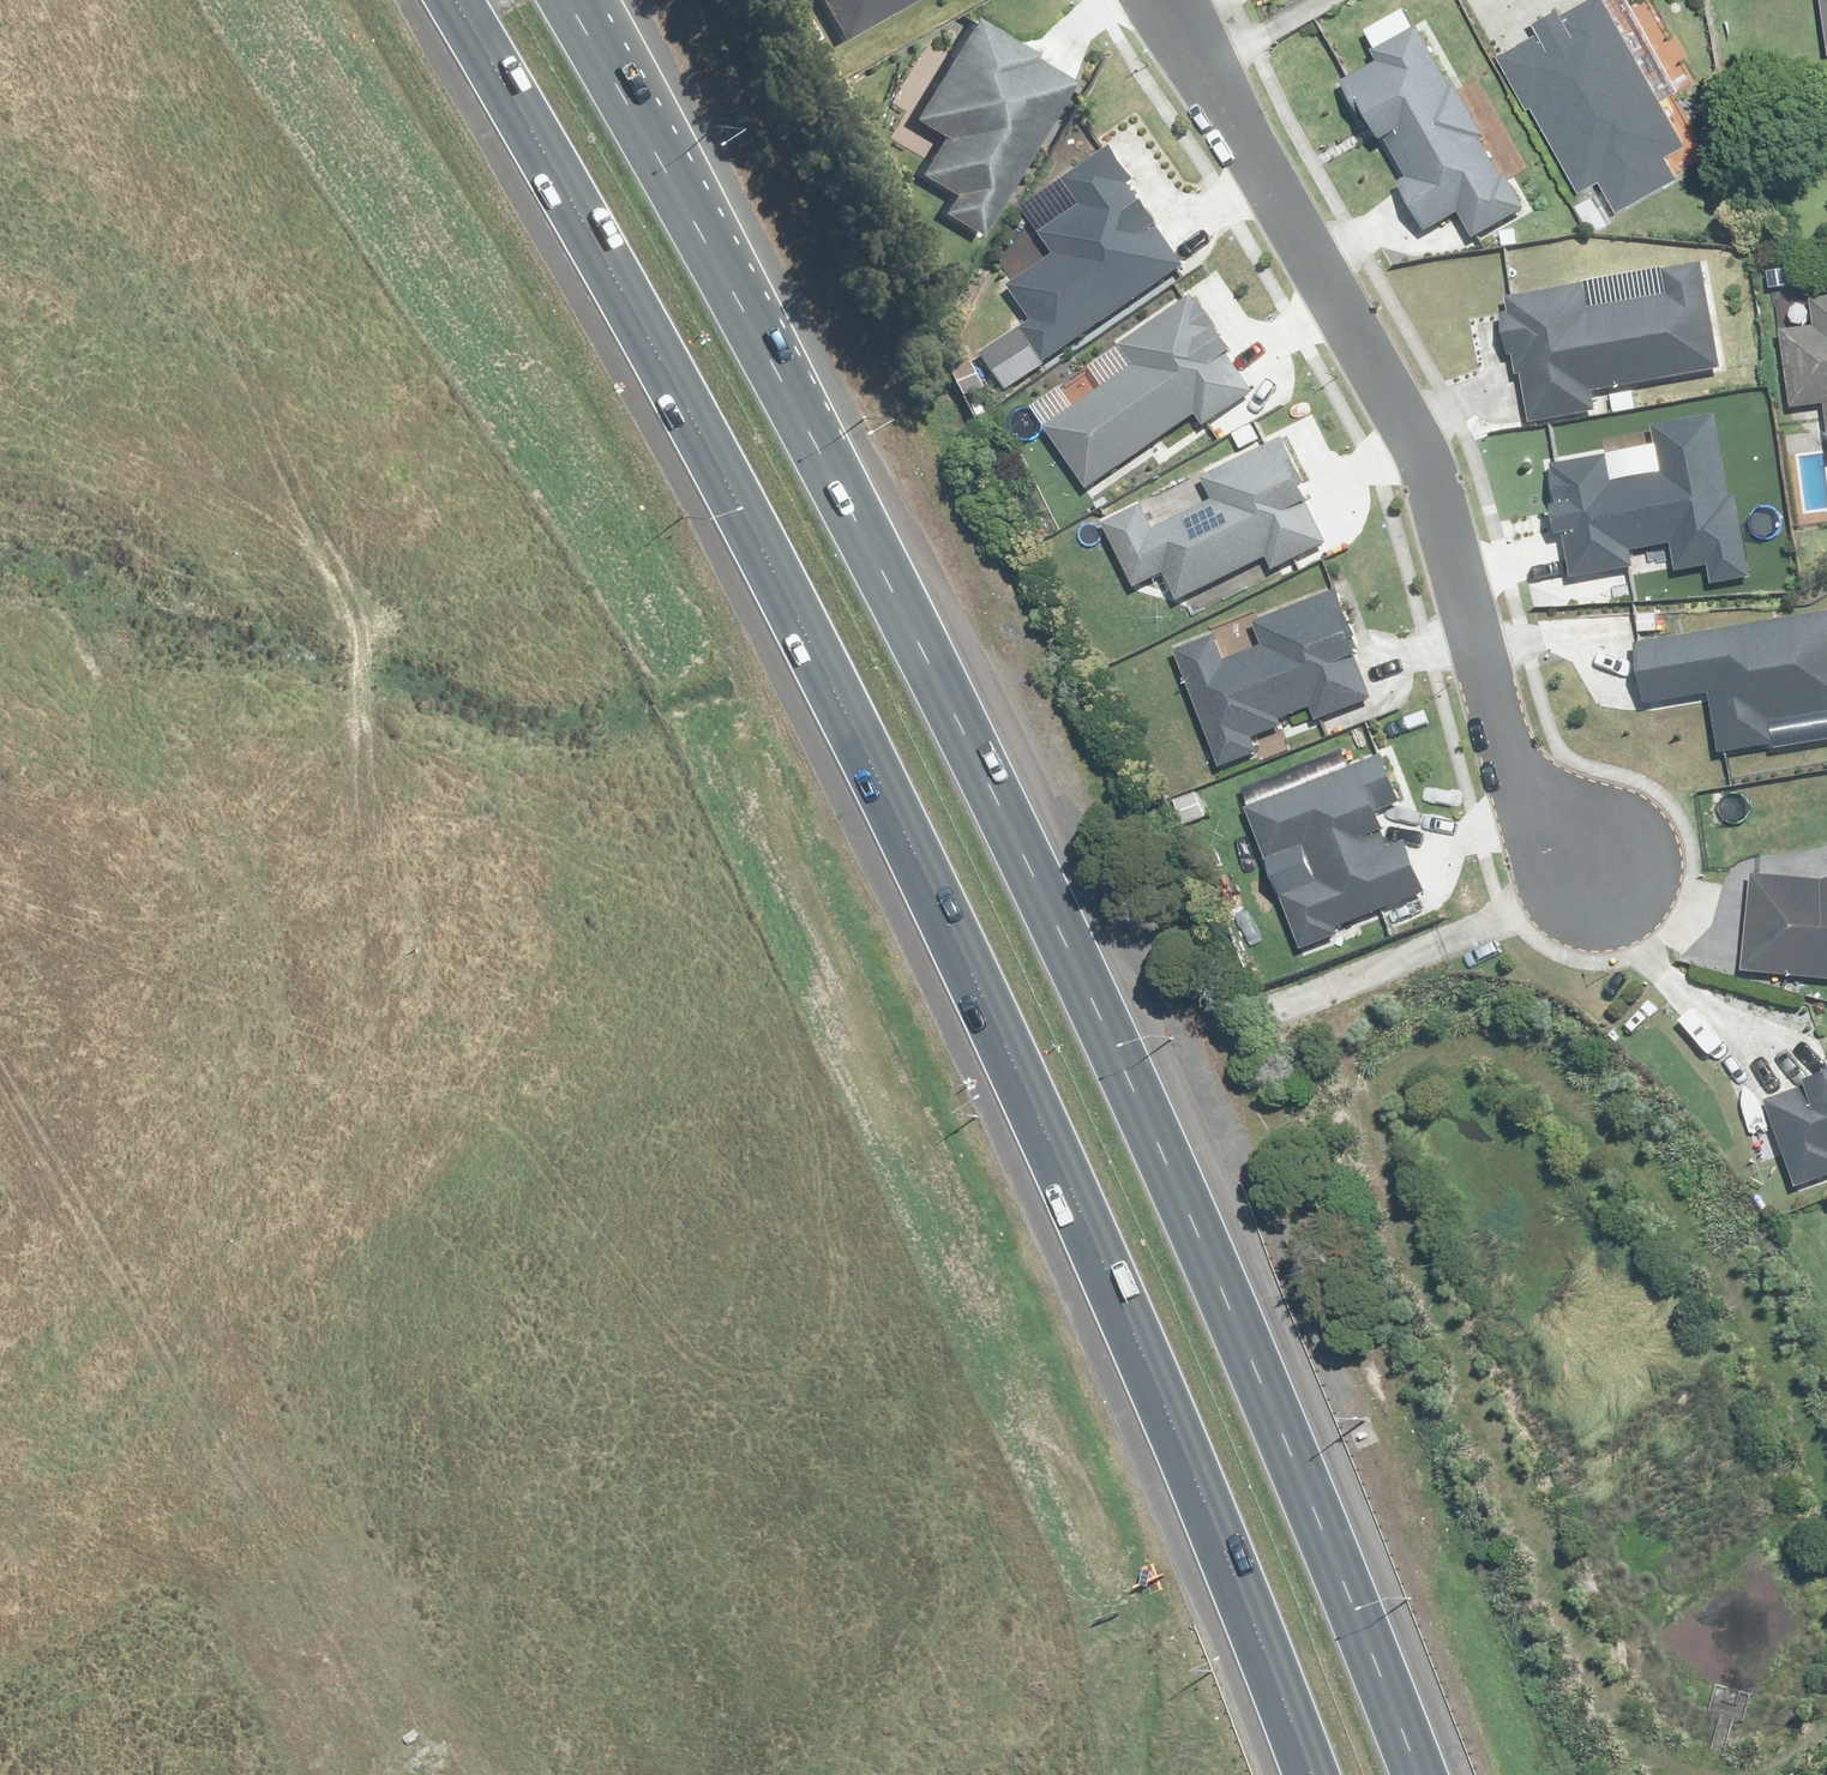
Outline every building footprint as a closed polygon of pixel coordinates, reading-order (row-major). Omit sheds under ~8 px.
[(841,39),(908,0),(818,0),(841,39)] [(1487,51),(1563,194),(1591,180),(1603,204),(1676,165),(1667,149),(1694,135),(1622,0),(1584,0),(1487,51)] [(1826,53),(1826,0),(1818,0),(1826,53)] [(1071,79),(972,21),(912,124),(939,140),(917,176),(950,195),(938,214),(978,237),(1015,175),(1071,79)] [(1417,30),(1324,85),(1415,236),(1458,210),(1475,240),(1526,209),(1417,30)] [(1029,322),(1018,330),(1040,362),(1177,265),(1102,160),(1069,183),(1086,207),(1046,235),(1060,255),(1008,292),(1029,322)] [(1574,286),(1505,298),(1526,421),(1590,410),(1586,386),(1718,364),(1701,268),(1661,275),(1665,299),(1579,313),(1574,286)] [(1781,329),(1791,410),(1826,406),(1826,294),(1813,296),(1816,324),(1781,329)] [(1134,367),(1043,429),(1082,488),(1193,413),(1203,426),(1254,391),(1191,299),(1120,347),(1134,367)] [(1602,457),(1547,467),(1567,578),(1632,566),(1630,554),(1669,547),(1673,568),(1705,562),(1709,580),(1745,573),(1716,416),(1659,426),(1668,475),(1608,486),(1602,457)] [(1138,508),(1105,523),(1135,588),(1161,576),(1173,602),(1268,559),(1273,571),(1326,546),(1279,444),(1201,480),(1212,503),(1149,532),(1138,508)] [(1210,639),(1173,652),(1216,766),(1254,752),(1249,741),(1283,728),(1280,719),(1310,707),(1316,723),(1372,702),(1332,596),(1252,626),(1261,650),(1220,666),(1210,639)] [(1628,643),(1639,708),(1715,695),(1725,753),(1774,745),(1770,723),(1826,713),(1826,610),(1628,643)] [(1266,865),(1301,851),(1313,880),(1276,895),(1299,950),(1334,936),(1331,927),(1423,890),(1403,840),(1387,846),(1373,811),(1399,800),(1379,752),(1242,807),(1266,865)] [(1748,873),(1740,970),(1826,978),(1826,880),(1819,881),(1748,873)] [(1757,1100),(1792,1189),(1826,1175),(1826,1073),(1757,1100)]
